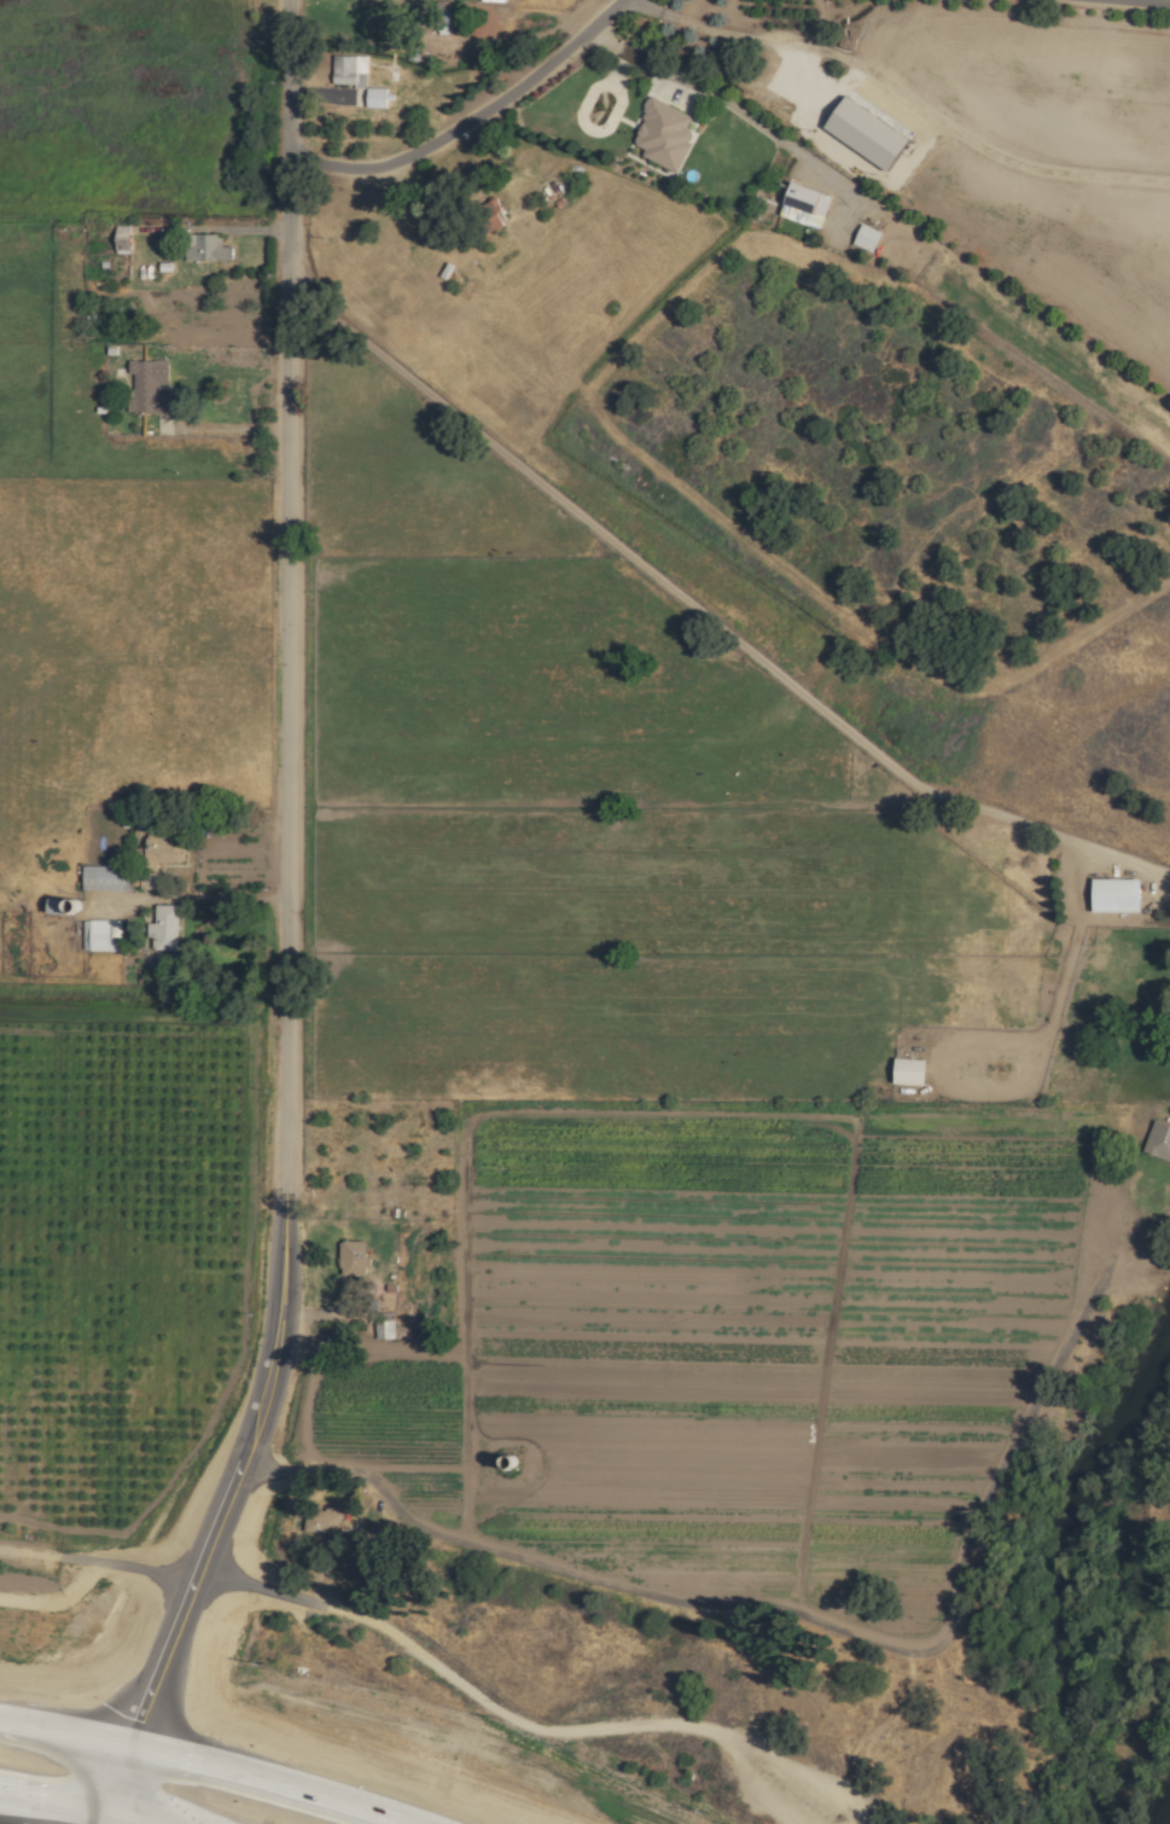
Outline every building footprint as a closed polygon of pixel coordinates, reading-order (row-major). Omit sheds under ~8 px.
[(384,109),(385,88),(363,87),(364,56),(330,55),(329,84),(353,85),(352,108),(384,109)] [(639,156),(673,173),(692,135),(683,130),(689,117),(650,98),(628,143),(642,149),(639,156)] [(818,230),(829,195),(785,182),(774,216),(818,230)] [(879,232),(859,223),(849,243),(869,253),(879,232)] [(127,226),(112,226),(111,254),(126,255),(127,226)] [(230,261),(230,247),(219,247),(219,235),(183,235),(182,261),(230,261)] [(128,361),(128,397),(126,397),(126,414),(170,414),(170,393),(156,393),(156,385),(165,385),(165,361),(128,361)] [(155,863),(180,863),(181,840),(141,839),(140,870),(155,871),(155,863)] [(79,892),(126,891),(126,866),(79,867),(79,892)] [(1135,879),(1088,879),(1088,912),(1135,913),(1135,879)] [(176,906),(152,906),(152,924),(148,924),(147,950),(175,951),(176,906)] [(117,920),(80,921),(81,952),(117,951),(117,920)] [(889,1085),(921,1086),(922,1060),(890,1059),(889,1085)] [(1151,1121),(1140,1154),(1169,1164),(1169,1128),(1151,1121)] [(336,1243),(337,1277),(363,1276),(363,1269),(365,1269),(364,1242),(336,1243)] [(335,1537),(337,1511),(304,1508),(301,1534),(335,1537)]
